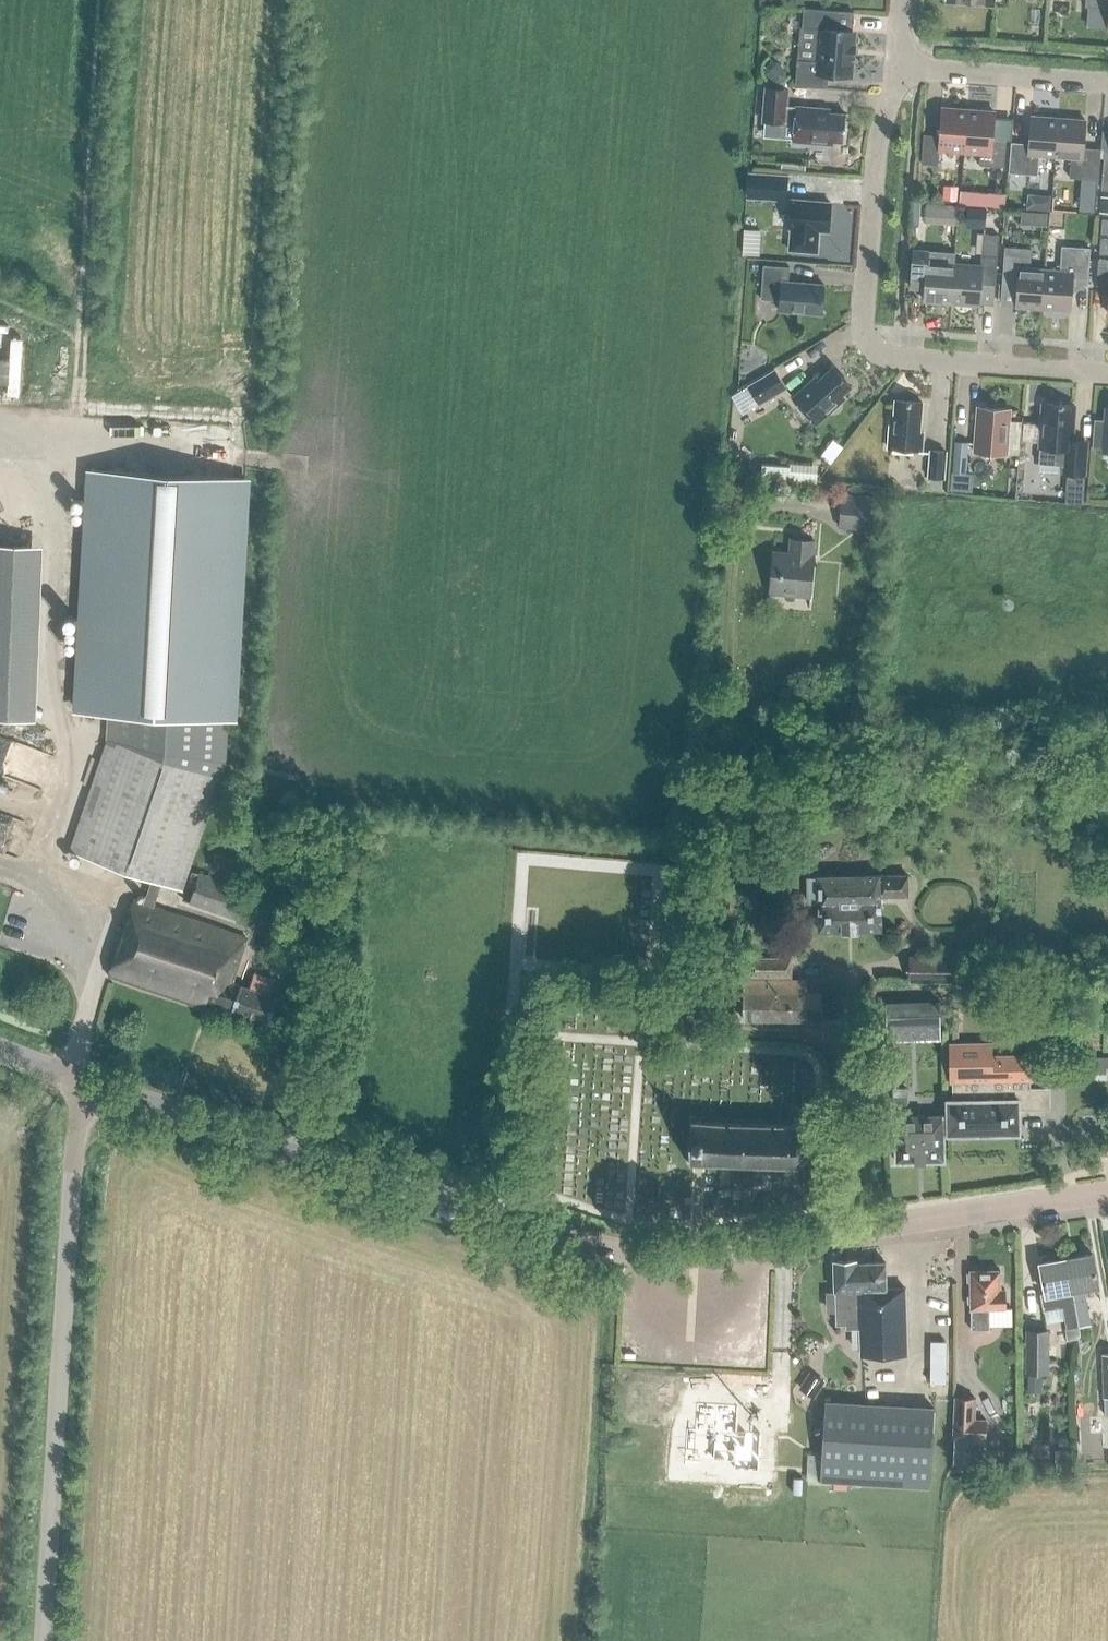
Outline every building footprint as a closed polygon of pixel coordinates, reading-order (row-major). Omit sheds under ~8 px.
[(1085,7),(1107,8),(1107,0),(1086,0),(1085,7)] [(797,59),(796,72),(795,86),(821,88),(822,75),(848,77),(850,59),(854,59),(855,45),(851,45),(852,31),(837,30),(838,11),(803,8),(802,28),(822,29),(821,42),(817,41),(815,61),(797,59)] [(788,90),(765,88),(763,121),(795,124),(794,142),(832,145),(832,141),(844,142),(846,115),(828,113),(829,109),(786,106),(788,90)] [(941,109),(939,135),(938,149),(965,151),(968,111),(941,109)] [(968,111),(965,151),(980,152),(979,165),(1004,167),(1006,141),(992,140),(995,113),(968,111)] [(1039,156),(1055,157),(1058,118),(1031,116),(1029,144),(1011,143),(1009,173),(1038,176),(1039,156)] [(1058,118),(1055,157),(1071,158),(1069,178),(1081,179),(1096,180),(1098,180),(1101,150),(1083,148),(1085,120),(1058,118)] [(749,172),(747,196),(785,199),(787,176),(749,172)] [(1081,179),(1080,188),(1095,189),(1096,180),(1081,179)] [(956,200),(957,187),(944,185),(942,199),(956,200)] [(1004,209),(1005,195),(982,192),(981,207),(1004,209)] [(1041,196),(1039,210),(1049,211),(1051,198),(1041,196)] [(1100,197),(1099,214),(1107,214),(1107,197),(1100,197)] [(816,231),(828,232),(830,203),(791,200),(789,229),(791,229),(790,251),(814,253),(816,231)] [(1094,202),(1079,200),(1078,211),(1093,212),(1094,202)] [(931,204),(931,217),(956,219),(957,206),(931,204)] [(1035,226),(1047,227),(1048,214),(1036,213),(1035,226)] [(954,265),(951,302),(979,304),(980,284),(995,285),(998,235),(983,234),(980,267),(954,265)] [(1107,255),(1107,240),(1100,240),(1099,255),(1107,256),(1107,255)] [(1016,307),(1043,309),(1046,270),(1030,268),(1031,249),(1005,247),(1002,278),(1018,279),(1016,307)] [(1046,270),(1043,309),(1070,311),(1072,284),(1087,285),(1090,249),(1061,247),(1060,271),(1046,270)] [(924,300),(951,302),(954,265),(955,254),(913,251),(910,286),(925,287),(924,300)] [(1098,259),(1096,285),(1107,286),(1107,260),(1098,259)] [(789,268),(763,266),(761,300),(780,301),(779,311),(821,315),(824,285),(788,282),(789,268)] [(850,387),(833,367),(811,387),(809,384),(792,398),(816,424),(844,398),(841,395),(850,387)] [(775,370),(748,386),(759,404),(785,388),(775,370)] [(888,448),(922,451),(923,433),(919,433),(922,402),(895,400),(893,420),(890,420),(888,448)] [(1074,406),(1042,404),(1038,465),(1063,466),(1063,473),(1085,474),(1087,442),(1072,441),(1074,406)] [(974,452),(1007,455),(1010,409),(977,407),(974,452)] [(1106,408),(1105,421),(1095,420),(1093,447),(1107,448),(1107,408),(1106,408)] [(951,473),(966,474),(968,442),(953,441),(951,473)] [(928,477),(943,478),(946,452),(930,451),(928,477)] [(742,476),(744,462),(729,460),(727,474),(742,476)] [(108,976),(204,1008),(206,1001),(268,1022),(276,998),(270,995),(275,981),(254,974),(249,988),(232,983),(247,939),(153,907),(162,882),(179,888),(217,776),(222,761),(225,719),(231,719),(244,478),(92,470),(78,712),(112,714),(111,740),(73,852),(152,879),(144,903),(133,900),(108,976)] [(1065,500),(1083,501),(1083,491),(1065,489),(1065,500)] [(842,494),(839,527),(871,530),(874,497),(842,494)] [(12,497),(0,497),(0,509),(13,508),(12,497)] [(789,552),(773,551),(769,593),(810,597),(814,555),(813,555),(814,541),(790,538),(789,552)] [(34,544),(0,543),(0,718),(30,719),(34,544)] [(199,874),(189,903),(192,904),(237,920),(247,891),(202,875),(199,874)] [(818,877),(807,877),(808,902),(819,901),(820,931),(880,929),(879,896),(908,895),(907,874),(878,875),(818,877)] [(933,983),(958,984),(958,953),(933,953),(933,983)] [(743,1020),(822,1020),(822,992),(806,992),(806,980),(791,980),(792,958),(750,957),(750,979),(732,979),(732,996),(743,996),(743,1020)] [(939,1029),(939,1003),(886,1004),(887,1030),(939,1029)] [(950,1044),(951,1082),(952,1082),(953,1100),(947,1100),(947,1135),(1020,1134),(1019,1109),(1043,1109),(1043,1088),(1030,1088),(1030,1080),(1031,1080),(1031,1056),(991,1056),(991,1043),(950,1044)] [(1107,1058),(1089,1058),(1090,1067),(1107,1067),(1107,1058)] [(905,1104),(905,1087),(894,1087),(894,1104),(905,1104)] [(692,1161),(795,1165),(796,1168),(799,1167),(797,1164),(808,1155),(811,1156),(812,1154),(809,1152),(809,1139),(813,1137),(812,1135),(809,1136),(798,1127),(800,1124),(797,1123),(796,1126),(694,1121),(694,1117),(691,1116),(689,1164),(692,1164),(692,1161)] [(895,1117),(896,1162),(944,1161),(943,1116),(895,1117)] [(1092,1254),(1066,1258),(1078,1326),(1079,1326),(1079,1327),(1090,1325),(1083,1288),(1098,1286),(1092,1254)] [(1078,1326),(1066,1258),(1040,1263),(1045,1293),(1040,1293),(1043,1311),(1063,1308),(1067,1329),(1078,1327),(1079,1327),(1079,1326),(1078,1326)] [(904,1288),(886,1288),(885,1262),(856,1263),(856,1261),(833,1261),(834,1294),(828,1294),(828,1310),(835,1310),(835,1324),(843,1324),(844,1329),(858,1328),(859,1355),(906,1354),(904,1288)] [(1000,1289),(1000,1270),(970,1271),(970,1309),(971,1309),(971,1330),(989,1330),(989,1309),(1005,1309),(1005,1289),(1000,1289)] [(1066,1341),(1080,1338),(1078,1327),(1067,1329),(1064,1330),(1066,1341)] [(1048,1332),(1025,1332),(1025,1372),(1048,1372),(1048,1332)] [(813,1398),(824,1381),(809,1372),(798,1389),(813,1398)] [(1042,1374),(1028,1374),(1028,1391),(1041,1391),(1042,1374)] [(986,1420),(974,1419),(975,1399),(955,1398),(953,1437),(985,1439),(986,1420)] [(820,1481),(930,1488),(934,1409),(825,1402),(820,1481)] [(695,1403),(693,1459),(734,1461),(733,1469),(759,1470),(761,1431),(743,1431),(743,1433),(736,1433),(737,1405),(695,1403)]
